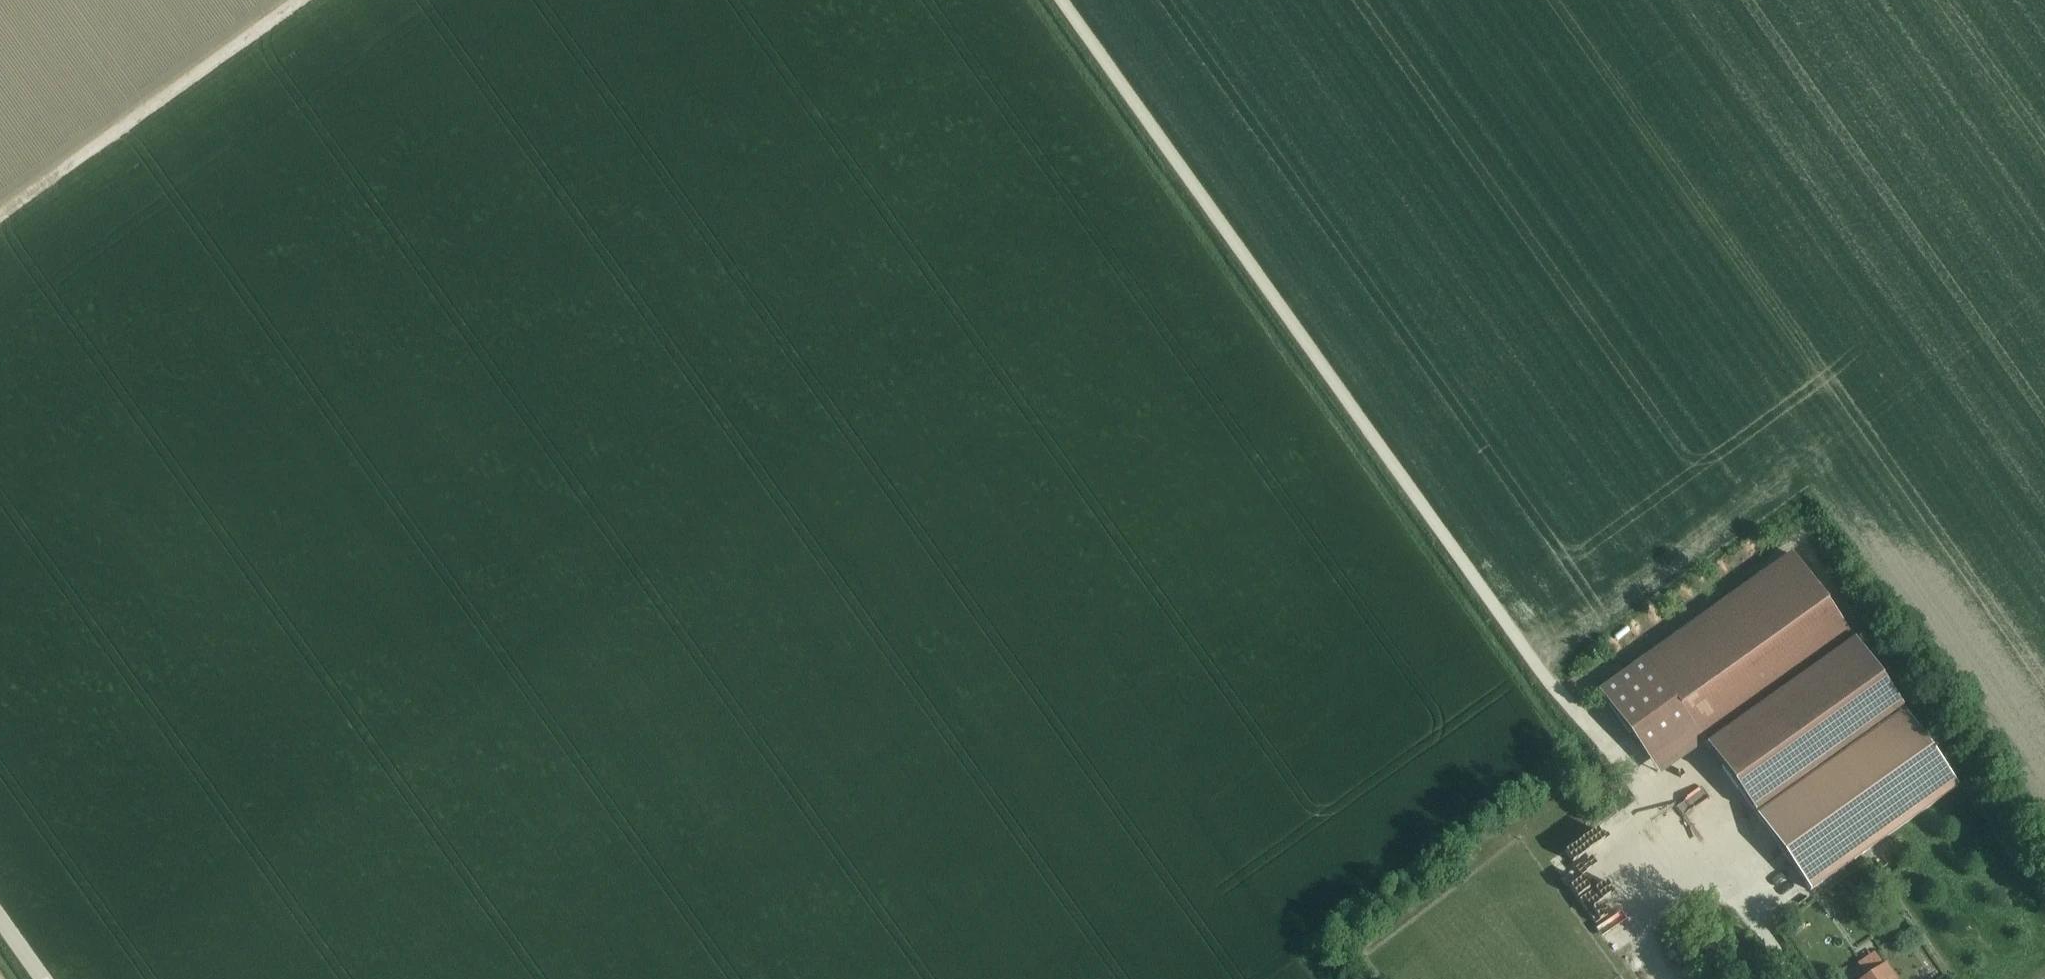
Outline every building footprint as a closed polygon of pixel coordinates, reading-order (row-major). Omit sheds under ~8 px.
[(1701,739),(1849,634),(1793,555),(1645,659),(1701,739)] [(1753,810),(1899,705),(1884,683),(1891,677),(1876,656),(1869,661),(1849,634),(1701,739),(1753,810)] [(1957,787),(1899,705),(1753,810),(1810,891),(1957,787)] [(1864,978),(1896,978),(1886,964),(1881,967),(1872,954),(1855,965),(1864,978)]
